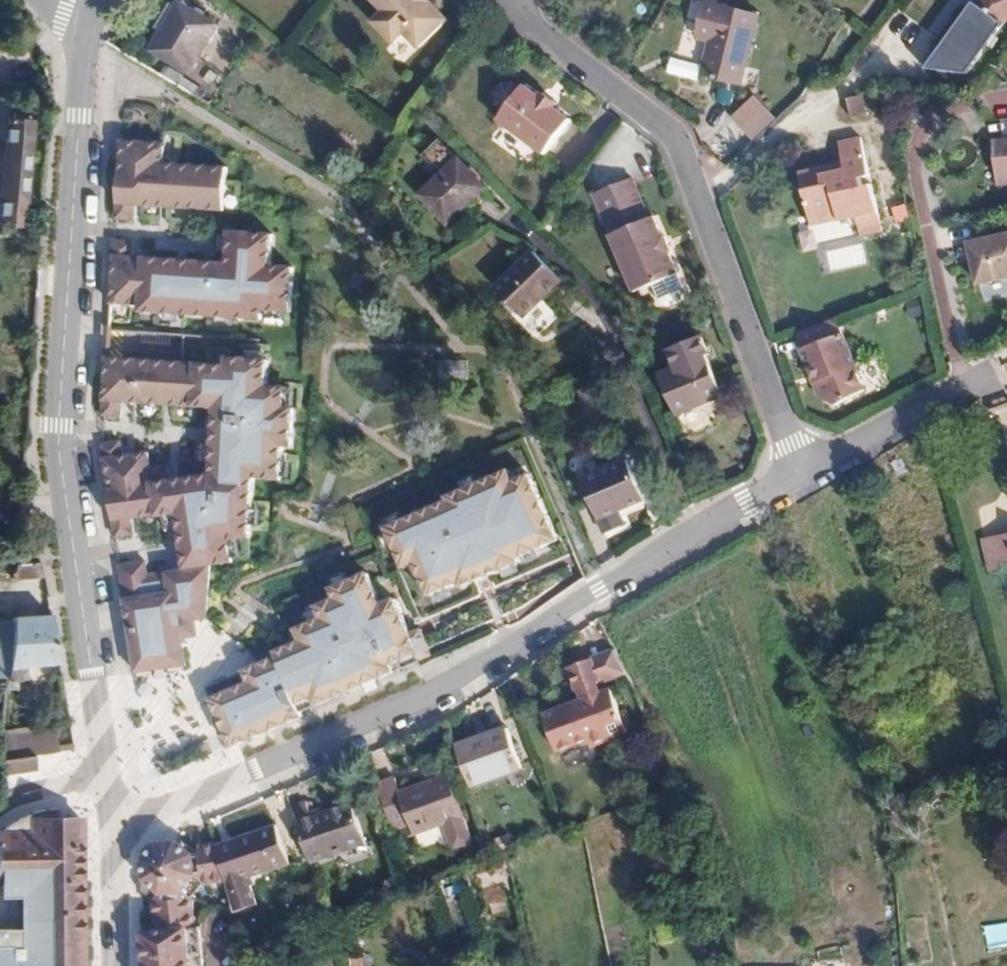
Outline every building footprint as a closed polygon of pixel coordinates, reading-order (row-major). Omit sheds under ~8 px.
[(190,0),(169,0),(140,49),(201,85),(236,27),(190,0)] [(454,12),(443,0),(389,0),(391,2),(383,10),(383,16),(398,32),(406,32),(413,25),(425,39),(454,12)] [(753,0),(715,0),(708,28),(722,32),(714,68),(753,77),(770,4),(753,0)] [(1006,37),(1006,2),(998,0),(991,0),(927,78),(968,86),(1006,37)] [(402,64),(416,48),(401,34),(387,50),(402,64)] [(596,122),(583,108),(586,106),(572,91),(569,94),(555,80),(551,84),(544,78),(536,76),(525,86),(525,97),(531,103),(522,112),(563,154),(596,122)] [(776,119),(755,96),(733,116),(754,139),(776,119)] [(875,127),(870,107),(856,110),(862,130),(875,127)] [(30,229),(36,121),(0,119),(0,228),(30,229)] [(119,137),(113,219),(134,221),(136,205),(224,210),(227,164),(164,160),(165,140),(119,137)] [(996,139),(999,185),(1006,184),(1006,138),(996,139)] [(891,243),(866,147),(844,153),(849,173),(804,185),(818,241),(861,229),(867,249),(891,243)] [(452,218),(491,181),(464,152),(425,189),(452,218)] [(671,220),(662,201),(658,202),(641,163),(602,180),(644,279),(662,271),(682,263),(687,261),(679,240),(684,238),(675,218),(671,220)] [(222,261),(112,254),(109,303),(136,305),(136,315),(260,323),(261,309),(290,311),(293,267),(271,266),(273,233),(224,229),(222,261)] [(979,256),(989,297),(1006,292),(1006,249),(979,256)] [(500,284),(524,312),(559,282),(534,254),(500,284)] [(691,282),(682,263),(662,271),(670,291),(677,294),(688,289),(691,282)] [(868,394),(843,319),(801,333),(825,402),(839,413),(868,394)] [(729,385),(712,345),(715,344),(707,325),(674,339),(682,358),(664,366),(681,406),(729,385)] [(121,567),(136,672),(188,664),(184,640),(197,638),(187,622),(206,621),(209,568),(231,566),(229,544),(249,543),(253,482),(278,483),(280,451),(292,453),(295,408),(286,408),(287,390),(268,389),(269,363),(224,359),(223,366),(106,360),(104,418),(122,422),(123,407),(212,416),(208,479),(170,485),(167,465),(152,467),(150,453),(123,457),(122,443),(99,446),(116,541),(135,538),(132,523),(176,515),(183,571),(147,576),(144,564),(121,567)] [(583,492),(599,529),(644,509),(628,472),(583,492)] [(530,482),(511,491),(503,474),(385,531),(412,586),(426,579),(444,615),(566,555),(530,482)] [(982,536),(988,565),(1006,561),(1006,531),(982,536)] [(45,569),(43,560),(20,558),(18,584),(25,584),(27,568),(45,569)] [(379,605),(366,575),(330,592),(337,604),(318,612),(322,623),(297,633),(299,646),(275,655),(278,663),(246,675),(209,689),(214,700),(208,703),(229,752),(423,659),(394,598),(379,605)] [(61,650),(50,595),(26,593),(25,602),(17,601),(11,675),(22,675),(23,665),(32,665),(33,651),(61,650)] [(603,688),(637,678),(626,654),(596,661),(603,688)] [(625,740),(612,696),(600,700),(597,689),(603,688),(596,661),(570,668),(579,706),(547,715),(557,751),(589,742),(591,750),(625,740)] [(64,749),(63,712),(8,713),(5,749),(42,749),(64,749)] [(526,765),(513,727),(459,745),(472,782),(526,765)] [(42,763),(42,749),(5,749),(4,763),(42,763)] [(467,818),(453,777),(406,792),(401,777),(381,783),(398,833),(417,826),(420,835),(467,818)] [(370,840),(356,799),(319,812),(314,797),(294,804),(312,859),(370,840)] [(196,920),(190,920),(188,893),(200,870),(224,868),(232,897),(257,890),(252,871),(256,870),(254,863),(289,852),(277,811),(220,829),(191,830),(192,838),(183,838),(165,829),(149,832),(137,849),(138,867),(134,878),(154,887),(150,893),(153,925),(140,927),(144,965),(201,965),(196,920)] [(0,827),(0,880),(34,880),(34,955),(0,956),(0,965),(86,965),(86,816),(33,816),(32,827),(0,827)]
